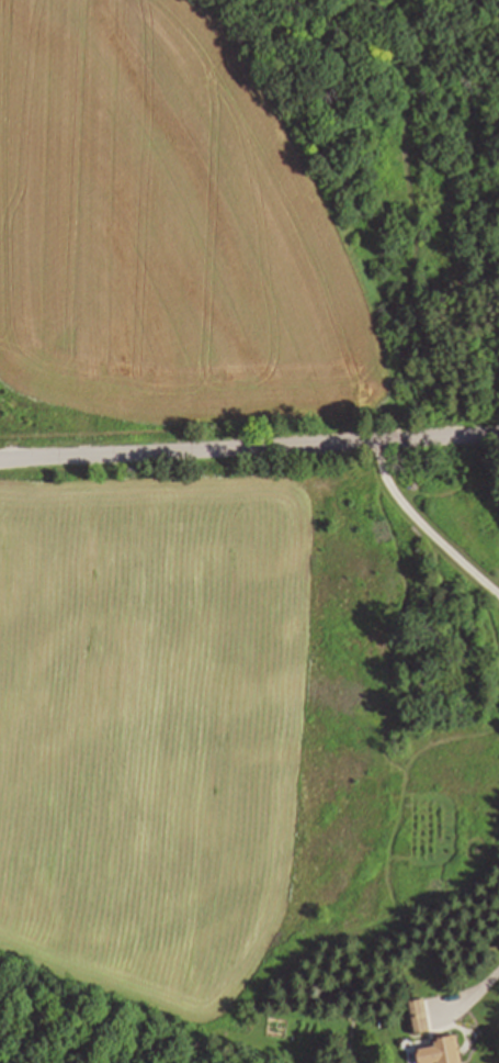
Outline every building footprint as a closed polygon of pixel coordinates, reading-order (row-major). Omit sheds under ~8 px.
[(429,1035),(431,1003),(416,1003),(415,1035),(429,1035)] [(423,1046),(425,1062),(464,1062),(461,1041),(423,1046)]
